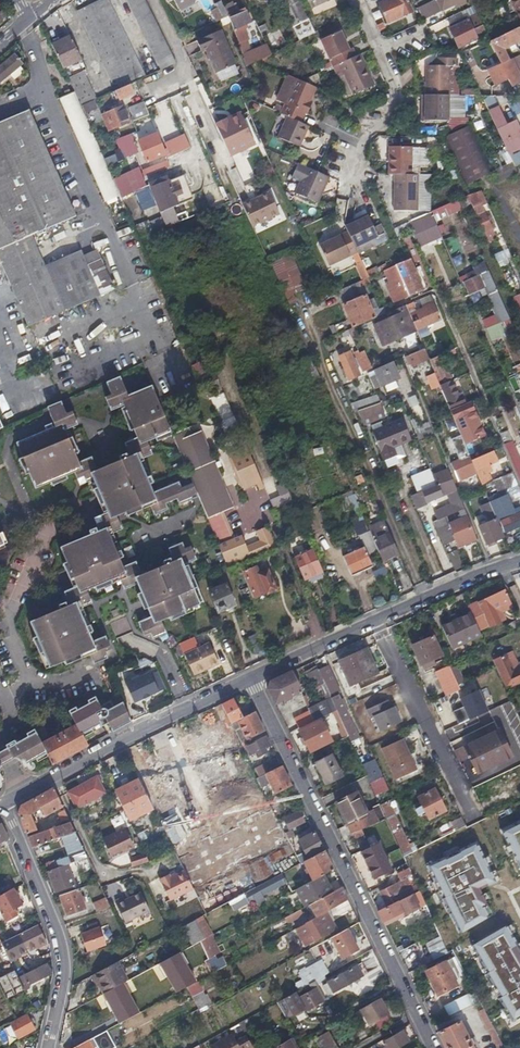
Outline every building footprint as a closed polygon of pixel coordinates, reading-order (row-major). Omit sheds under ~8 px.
[(130,85),(145,77),(107,0),(99,0),(77,11),(117,91),(130,85)] [(157,22),(146,0),(128,0),(162,69),(177,62),(157,22)] [(258,2),(261,9),(267,6),(264,0),(257,0),(258,2)] [(296,40),(312,34),(300,0),(281,0),(296,40)] [(380,2),(389,21),(413,10),(408,0),(384,0),(380,2)] [(442,11),(466,0),(436,0),(442,11)] [(504,1),(509,12),(515,10),(519,21),(519,0),(505,0),(504,1)] [(215,22),(228,16),(221,2),(208,8),(215,22)] [(229,15),(232,22),(235,29),(251,21),(244,7),(229,15)] [(466,45),(467,46),(468,48),(472,46),(470,43),(483,37),(483,35),(487,33),(478,15),(450,28),(459,48),(466,45)] [(508,60),(502,48),(519,39),(519,27),(490,41),(501,64),(508,60)] [(200,50),(203,49),(205,48),(216,71),(234,63),(220,29),(196,39),(200,50)] [(339,63),(356,55),(352,48),(349,49),(340,30),(320,39),(333,65),(339,63)] [(267,55),(262,44),(257,33),(251,36),(256,47),(243,53),(247,65),(267,55)] [(64,68),(73,63),(82,58),(71,36),(52,45),(64,68)] [(3,64),(7,73),(24,58),(19,51),(3,64)] [(360,53),(356,55),(339,63),(353,93),(374,83),(360,53)] [(508,60),(501,64),(509,80),(512,88),(519,84),(519,78),(519,76),(519,75),(519,55),(508,60)] [(450,73),(442,57),(434,57),(434,65),(427,65),(426,94),(449,94),(450,94),(450,73)] [(456,57),(442,57),(450,73),(450,66),(456,66),(456,57)] [(509,80),(501,64),(488,70),(496,86),(509,80)] [(69,78),(83,107),(95,101),(98,100),(83,71),(69,78)] [(288,116),(301,122),(306,112),(308,113),(313,102),(311,101),(317,87),(297,79),(281,113),(288,116)] [(133,92),(130,85),(117,91),(114,92),(119,101),(130,96),(133,92)] [(105,200),(112,197),(119,194),(74,92),(60,98),(105,200)] [(169,97),(177,123),(189,119),(181,93),(169,97)] [(449,120),(449,94),(426,94),(422,94),(422,102),(426,102),(425,120),(449,120)] [(95,101),(83,107),(88,119),(101,114),(95,101)] [(136,120),(149,115),(144,103),(131,108),(136,120)] [(83,212),(37,107),(0,123),(0,257),(30,326),(65,311),(32,235),(83,212)] [(516,121),(507,125),(499,107),(489,111),(508,152),(519,146),(519,129),(516,121)] [(102,116),(105,124),(109,132),(128,124),(121,108),(102,116)] [(255,144),(241,114),(216,125),(230,155),(255,144)] [(309,125),(301,122),(288,116),(279,137),(300,146),(309,125)] [(467,184),(495,170),(473,123),(446,136),(467,184)] [(116,140),(121,151),(122,150),(128,148),(135,145),(131,134),(116,140)] [(162,147),(156,134),(146,139),(149,147),(142,149),(148,162),(154,159),(156,159),(165,155),(162,147)] [(165,155),(166,158),(190,148),(186,137),(162,147),(165,155)] [(149,147),(146,139),(139,141),(142,149),(149,147)] [(412,146),(390,146),(389,173),(395,173),(412,173),(417,173),(417,165),(419,165),(426,164),(427,148),(419,146),(412,146)] [(128,148),(122,150),(123,152),(124,151),(127,157),(131,156),(128,148)] [(108,166),(118,162),(115,154),(105,158),(108,166)] [(512,159),(515,167),(519,165),(519,156),(512,159)] [(148,162),(143,164),(146,171),(151,169),(153,173),(158,172),(157,171),(161,169),(156,159),(154,159),(148,162)] [(158,172),(159,175),(172,170),(170,166),(161,169),(157,171),(158,172)] [(296,192),(307,197),(319,202),(326,186),(323,184),(327,175),(307,166),(296,192)] [(417,173),(412,173),(395,173),(394,182),(395,182),(395,209),(417,210),(418,173),(417,173)] [(148,186),(136,191),(141,202),(154,196),(161,212),(179,205),(194,199),(184,175),(168,181),(163,183),(162,180),(156,183),(157,185),(149,189),(148,186)] [(469,194),(472,201),(488,237),(495,234),(477,191),(469,194)] [(270,193),(243,206),(253,227),(280,214),(270,193)] [(461,206),(472,201),(469,194),(458,199),(460,205),(461,206)] [(450,210),(460,205),(458,199),(457,200),(447,204),(450,210)] [(179,205),(161,212),(162,216),(167,228),(185,220),(179,205)] [(430,211),(407,222),(418,246),(441,236),(430,211)] [(348,231),(355,247),(378,236),(369,215),(346,226),(348,231)] [(167,228),(162,216),(150,222),(155,233),(167,228)] [(150,222),(135,228),(140,240),(155,233),(150,222)] [(358,252),(355,247),(348,231),(320,245),(329,265),(358,252)] [(471,257),(474,248),(464,246),(462,255),(471,257)] [(66,310),(101,295),(88,264),(81,249),(47,265),(66,310)] [(499,267),(510,263),(505,250),(494,255),(499,267)] [(456,270),(463,267),(459,252),(451,254),(456,270)] [(291,253),(270,261),(288,305),(297,301),(292,287),(303,283),(291,253)] [(400,272),(410,296),(411,297),(423,291),(408,259),(398,263),(402,271),(400,272)] [(101,295),(109,291),(95,261),(88,264),(101,295)] [(466,273),(467,276),(468,279),(465,280),(470,293),(480,288),(483,295),(489,292),(497,289),(485,261),(481,263),(482,266),(466,273)] [(395,303),(410,296),(400,272),(402,271),(398,263),(388,268),(391,276),(388,278),(391,284),(387,285),(395,303)] [(362,324),(388,312),(385,306),(373,312),(359,282),(338,292),(349,319),(332,327),(336,335),(349,330),(362,324)] [(496,307),(504,304),(497,289),(489,292),(496,307)] [(423,307),(409,314),(414,326),(415,328),(421,326),(422,326),(440,318),(432,300),(422,305),(423,307)] [(405,305),(408,310),(416,307),(413,301),(405,305)] [(510,318),(507,311),(504,304),(496,307),(502,321),(510,318)] [(382,343),(416,329),(415,328),(414,326),(409,314),(408,310),(405,305),(393,310),(396,316),(374,325),(382,343)] [(372,347),(362,324),(349,330),(359,353),(365,350),(370,348),(372,347)] [(429,360),(440,354),(436,345),(425,350),(426,354),(428,358),(429,360)] [(424,348),(415,352),(407,356),(411,366),(428,358),(426,354),(425,350),(424,348)] [(372,367),(367,355),(365,350),(359,353),(360,355),(358,356),(365,371),(372,367)] [(431,364),(439,382),(442,381),(442,382),(451,378),(441,354),(440,354),(429,360),(431,364)] [(343,361),(347,370),(351,380),(361,375),(352,357),(343,361)] [(209,361),(194,369),(199,380),(214,373),(209,361)] [(375,389),(380,387),(385,385),(387,391),(397,386),(394,380),(397,379),(390,362),(374,370),(377,376),(370,379),(375,389)] [(440,385),(439,382),(431,364),(425,367),(428,375),(433,388),(440,385)] [(157,395),(160,399),(196,383),(189,366),(152,383),(154,387),(157,395)] [(112,390),(125,384),(122,377),(109,383),(112,390)] [(450,410),(462,404),(465,403),(460,392),(454,394),(450,383),(443,387),(450,403),(448,404),(450,410)] [(109,401),(125,384),(112,390),(114,395),(108,398),(109,401)] [(132,420),(162,407),(160,399),(157,395),(152,397),(149,389),(130,397),(125,384),(109,401),(114,411),(126,405),(127,408),(132,420)] [(157,395),(154,387),(149,389),(152,397),(157,395)] [(360,426),(385,418),(377,394),(352,402),(360,426)] [(205,602),(194,576),(195,576),(190,565),(185,567),(184,564),(196,559),(191,547),(186,549),(184,543),(172,548),(178,561),(173,563),(171,558),(165,561),(167,565),(143,576),(137,562),(124,568),(120,558),(124,557),(115,535),(111,536),(110,534),(123,529),(117,516),(127,512),(129,517),(145,510),(143,506),(151,503),(156,516),(168,512),(159,490),(156,491),(153,484),(155,483),(146,460),(145,461),(144,458),(136,440),(127,444),(133,457),(130,458),(128,454),(121,457),(123,462),(100,472),(94,458),(82,463),(79,455),(82,454),(72,432),(69,433),(68,431),(81,426),(74,411),(69,413),(63,400),(49,406),(57,425),(55,426),(53,422),(46,425),(48,429),(18,442),(24,457),(21,458),(28,474),(31,472),(37,486),(52,480),(54,485),(69,479),(67,474),(75,471),(81,484),(94,478),(98,487),(94,488),(101,504),(105,503),(109,512),(96,518),(101,530),(98,532),(96,528),(89,531),(91,534),(61,547),(67,562),(64,563),(70,579),(74,578),(77,586),(74,587),(83,606),(93,602),(88,590),(96,586),(98,590),(114,583),(112,579),(121,575),(126,588),(139,582),(143,591),(139,593),(146,608),(150,607),(153,616),(141,621),(147,633),(152,631),(155,638),(168,632),(163,620),(170,616),(172,621),(196,611),(194,606),(205,602)] [(465,403),(462,404),(450,410),(457,425),(464,443),(465,444),(485,436),(470,401),(465,403)] [(0,407),(0,412),(1,414),(16,408),(14,402),(0,407)] [(167,438),(173,436),(162,407),(132,420),(133,423),(130,425),(132,432),(137,430),(140,439),(136,440),(144,458),(154,454),(149,441),(157,438),(165,434),(167,438)] [(128,422),(132,420),(127,408),(123,409),(128,422)] [(397,456),(395,452),(393,447),(412,439),(403,419),(372,432),(384,461),(397,456)] [(235,421),(226,425),(235,444),(243,440),(235,421)] [(433,435),(431,428),(416,435),(419,441),(433,435)] [(215,468),(214,466),(202,435),(192,440),(189,432),(174,439),(193,484),(199,497),(226,561),(249,551),(243,537),(234,540),(229,531),(225,533),(219,518),(223,517),(234,512),(217,473),(215,468)] [(477,472),(476,470),(472,460),(465,444),(464,443),(458,446),(463,458),(452,463),(459,480),(477,472)] [(472,460),(476,470),(499,460),(495,450),(472,460)] [(514,468),(519,480),(519,461),(516,451),(508,454),(514,468)] [(261,479),(252,459),(235,467),(243,486),(261,479)] [(278,466),(269,470),(276,485),(285,481),(278,466)] [(421,491),(437,484),(433,476),(430,468),(412,476),(419,492),(421,491)] [(433,476),(437,484),(452,478),(448,469),(433,476)] [(492,507),(498,522),(500,522),(504,532),(519,525),(519,509),(519,507),(519,506),(519,487),(513,471),(492,481),(482,485),(492,507)] [(479,477),(482,485),(492,481),(490,478),(486,479),(484,474),(479,477)] [(455,503),(458,510),(465,507),(462,502),(452,478),(437,484),(438,486),(422,493),(421,492),(421,491),(419,492),(418,492),(423,503),(450,491),(455,503)] [(181,505),(199,497),(193,484),(183,488),(180,482),(159,490),(168,512),(170,509),(168,504),(179,500),(181,505)] [(438,486),(437,484),(421,491),(421,492),(422,493),(438,486)] [(282,500),(272,504),(276,513),(294,505),(287,488),(278,491),(282,500)] [(455,503),(447,506),(450,514),(458,510),(455,503)] [(435,512),(438,519),(450,514),(447,506),(435,512)] [(450,514),(438,519),(434,521),(444,544),(453,539),(456,546),(478,538),(465,507),(458,510),(450,514)] [(482,512),(485,517),(487,522),(480,525),(487,544),(504,537),(491,508),(482,512)] [(298,514),(300,518),(301,521),(308,518),(305,511),(298,514)] [(225,533),(229,531),(223,517),(219,518),(225,533)] [(238,534),(247,530),(244,521),(234,525),(238,534)] [(368,528),(375,545),(383,562),(399,554),(384,521),(368,528)] [(364,547),(354,552),(343,556),(351,576),(373,566),(364,547)] [(295,558),(304,579),(322,571),(313,549),(295,558)] [(266,566),(262,568),(257,570),(256,568),(244,572),(256,600),(277,591),(266,566)] [(209,590),(219,612),(237,605),(228,583),(209,590)] [(95,663),(108,657),(105,650),(112,648),(106,635),(94,640),(90,632),(94,630),(85,609),(81,610),(80,607),(83,606),(74,587),(64,591),(70,604),(66,606),(64,602),(58,605),(60,609),(30,622),(37,637),(34,638),(40,653),(44,652),(50,666),(66,659),(68,663),(82,657),(80,654),(89,650),(95,663)] [(471,612),(479,630),(500,620),(495,609),(510,602),(511,602),(505,590),(468,607),(471,612)] [(513,608),(510,602),(495,609),(500,620),(504,617),(502,613),(513,608)] [(479,630),(471,612),(455,619),(453,614),(443,618),(446,624),(439,627),(449,648),(480,633),(479,630)] [(305,621),(312,640),(323,635),(315,616),(305,621)] [(257,652),(265,649),(259,634),(251,637),(257,652)] [(433,636),(423,641),(412,645),(423,670),(436,664),(434,660),(442,656),(433,636)] [(195,637),(182,642),(196,674),(208,669),(207,667),(219,661),(211,644),(201,648),(195,637)] [(365,647),(352,653),(338,659),(350,683),(376,670),(365,647)] [(507,655),(514,671),(519,668),(519,662),(517,663),(512,652),(507,655)] [(514,671),(507,655),(493,661),(505,688),(519,681),(519,668),(514,671)] [(435,668),(441,682),(448,696),(450,694),(453,699),(462,694),(447,662),(435,668)] [(333,696),(337,694),(341,692),(333,676),(331,677),(326,665),(318,668),(324,682),(325,681),(333,696)] [(310,672),(313,679),(316,686),(323,682),(317,669),(310,672)] [(268,689),(271,696),(275,703),(300,691),(292,671),(270,681),(268,689)] [(136,702),(160,691),(151,673),(127,684),(136,702)] [(452,711),(457,724),(488,714),(479,690),(457,698),(461,708),(452,711)] [(115,730),(133,722),(124,701),(115,706),(112,701),(105,705),(101,706),(96,696),(90,700),(91,703),(78,709),(76,706),(70,710),(78,725),(83,736),(93,731),(92,728),(101,724),(102,726),(109,723),(113,731),(115,730)] [(238,719),(243,717),(233,699),(221,704),(231,723),(238,719)] [(337,703),(340,712),(344,721),(350,718),(343,700),(337,703)] [(388,700),(367,710),(370,718),(373,716),(380,732),(402,722),(395,707),(392,709),(388,700)] [(337,710),(335,706),(333,702),(316,710),(320,718),(337,710)] [(265,730),(255,710),(243,717),(238,719),(248,739),(265,730)] [(313,718),(314,718),(316,717),(312,710),(294,719),(299,728),(314,721),(313,718)] [(248,739),(238,719),(231,723),(241,742),(248,739)] [(300,729),(305,740),(310,751),(331,741),(320,719),(300,729)] [(224,723),(187,738),(197,763),(219,754),(225,767),(218,770),(223,781),(241,774),(230,748),(234,746),(224,723)] [(88,745),(83,736),(78,725),(43,743),(49,756),(53,765),(88,745)] [(22,767),(38,759),(39,761),(49,756),(35,730),(6,746),(15,762),(18,761),(22,767)] [(490,755),(508,747),(500,730),(482,739),(490,755)] [(250,754),(271,744),(267,734),(245,744),(250,754)] [(403,739),(393,744),(382,748),(396,779),(417,770),(403,739)] [(473,763),(490,755),(482,739),(465,747),(473,763)] [(15,762),(6,746),(0,750),(0,762),(4,769),(15,762)] [(508,747),(490,755),(473,763),(477,774),(513,757),(508,747)] [(317,764),(322,775),(328,786),(344,778),(333,756),(317,764)] [(362,764),(366,773),(370,782),(383,776),(375,758),(362,764)] [(158,807),(177,798),(161,763),(142,772),(158,807)] [(259,776),(267,772),(263,764),(255,768),(259,776)] [(292,785),(282,764),(267,772),(259,776),(256,778),(261,786),(270,781),(276,792),(292,785)] [(197,775),(188,779),(195,794),(204,790),(197,775)] [(97,776),(68,791),(76,806),(77,807),(105,791),(97,776)] [(153,807),(139,778),(115,790),(124,808),(128,816),(129,819),(153,807)] [(211,779),(201,783),(209,798),(218,793),(211,779)] [(64,806),(55,787),(52,789),(21,805),(19,815),(28,835),(38,831),(32,815),(42,809),(46,816),(64,806)] [(422,804),(418,806),(414,808),(418,816),(426,812),(429,818),(446,810),(435,788),(418,796),(422,804)] [(335,801),(340,812),(346,823),(347,823),(352,831),(372,821),(357,790),(335,801)] [(380,804),(395,836),(404,855),(412,851),(388,800),(380,804)] [(68,814),(66,810),(59,813),(63,822),(70,819),(68,814)] [(292,827),(304,821),(300,812),(287,819),(292,827)] [(501,827),(517,867),(519,866),(519,820),(501,827)] [(72,823),(29,838),(33,848),(34,847),(62,837),(76,832),(72,823)] [(135,846),(125,828),(104,839),(112,856),(122,850),(123,852),(135,846)] [(173,830),(166,833),(171,846),(178,843),(173,830)] [(292,830),(286,833),(289,839),(295,836),(292,830)] [(76,832),(62,837),(72,863),(88,857),(76,832)] [(314,855),(324,850),(315,832),(305,837),(314,855)] [(519,1009),(519,951),(502,908),(494,911),(484,888),(494,881),(480,847),(476,842),(431,860),(429,857),(418,861),(425,876),(432,873),(442,898),(448,905),(465,948),(474,944),(485,971),(495,984),(508,1014),(519,1009)] [(324,874),(333,869),(324,850),(314,855),(304,861),(313,880),(318,877),(324,874)] [(150,860),(146,853),(130,858),(133,866),(150,860)] [(49,864),(51,871),(63,866),(60,860),(49,864)] [(365,877),(381,869),(378,862),(361,870),(365,877)] [(51,871),(50,871),(58,892),(76,886),(69,864),(63,866),(51,871)] [(398,900),(405,897),(413,893),(401,868),(391,873),(395,883),(380,890),(388,905),(398,900)] [(171,901),(195,889),(186,871),(172,878),(171,877),(162,882),(171,901)] [(286,883),(281,873),(257,886),(246,892),(232,900),(237,909),(256,899),(258,902),(265,899),(263,895),(286,883)] [(311,904),(333,892),(324,874),(318,877),(313,880),(296,889),(305,907),(311,904)] [(0,885),(0,896),(12,889),(8,880),(0,885)] [(89,891),(102,886),(99,881),(87,886),(89,891)] [(347,897),(342,887),(333,892),(311,904),(317,917),(326,912),(337,906),(336,903),(347,897)] [(14,888),(12,889),(0,896),(0,904),(8,919),(19,913),(16,908),(23,904),(14,888)] [(79,888),(61,895),(69,916),(87,910),(79,888)] [(150,911),(142,892),(126,900),(124,898),(116,902),(126,922),(150,911)] [(94,902),(97,911),(111,906),(107,898),(94,902)] [(402,910),(398,900),(388,905),(377,910),(382,920),(402,910)] [(301,909),(286,917),(288,921),(303,913),(301,909)] [(404,914),(402,910),(382,920),(384,924),(404,914)] [(336,929),(326,912),(317,917),(297,928),(303,939),(312,934),(315,941),(336,929)] [(204,939),(206,938),(212,934),(202,916),(194,920),(204,939)] [(182,927),(192,945),(201,940),(204,939),(194,920),(182,927)] [(48,940),(39,923),(19,935),(23,942),(27,941),(32,949),(48,940)] [(106,943),(100,927),(82,934),(88,950),(106,943)] [(358,949),(347,929),(332,937),(343,957),(358,949)] [(312,934),(303,939),(306,946),(315,941),(312,934)] [(23,942),(19,935),(2,945),(10,961),(28,951),(27,949),(23,942)] [(201,940),(204,948),(210,945),(206,938),(204,939),(201,940)] [(192,945),(127,980),(133,991),(145,985),(150,994),(158,990),(163,999),(173,994),(166,982),(204,961),(209,959),(204,948),(201,940),(192,945)] [(315,981),(329,973),(320,960),(299,972),(306,986),(308,985),(315,981)] [(27,974),(27,973),(18,977),(25,991),(31,987),(30,985),(53,972),(47,962),(27,974)] [(118,962),(94,975),(104,992),(127,980),(118,962)] [(446,962),(436,967),(426,972),(438,995),(458,985),(446,962)] [(334,992),(363,976),(357,965),(328,981),(328,983),(324,985),(328,994),(333,991),(334,992)] [(326,1000),(315,981),(308,985),(312,990),(315,989),(322,1002),(326,1000)] [(185,1000),(192,996),(187,987),(179,991),(185,1000)] [(295,992),(277,1002),(286,1017),(293,1014),(293,1015),(295,1014),(298,1015),(303,1012),(305,1009),(306,1011),(322,1002),(315,989),(312,990),(298,998),(295,992)] [(199,1010),(209,1004),(203,994),(201,991),(192,996),(199,1010)] [(479,1000),(476,996),(474,991),(444,1006),(449,1016),(479,1000)] [(209,1004),(212,1003),(206,993),(203,994),(209,1004)] [(390,1014),(381,999),(360,1010),(369,1026),(390,1014)] [(481,1009),(478,1011),(497,1047),(496,1047),(504,1047),(483,1008),(481,1009)] [(96,1029),(99,1035),(115,1025),(124,1021),(135,1015),(132,1010),(96,1029)] [(11,1024),(15,1030),(18,1038),(34,1029),(27,1016),(11,1024)] [(460,1020),(437,1031),(446,1047),(474,1047),(460,1020)] [(124,1021),(115,1025),(120,1035),(129,1031),(124,1021)] [(8,1034),(15,1030),(11,1024),(5,1028),(8,1034)] [(328,1031),(316,1038),(322,1047),(338,1047),(328,1031)] [(409,1043),(403,1032),(383,1043),(386,1047),(400,1047),(409,1043)] [(247,1037),(237,1043),(233,1034),(210,1047),(253,1047),(247,1037)]
